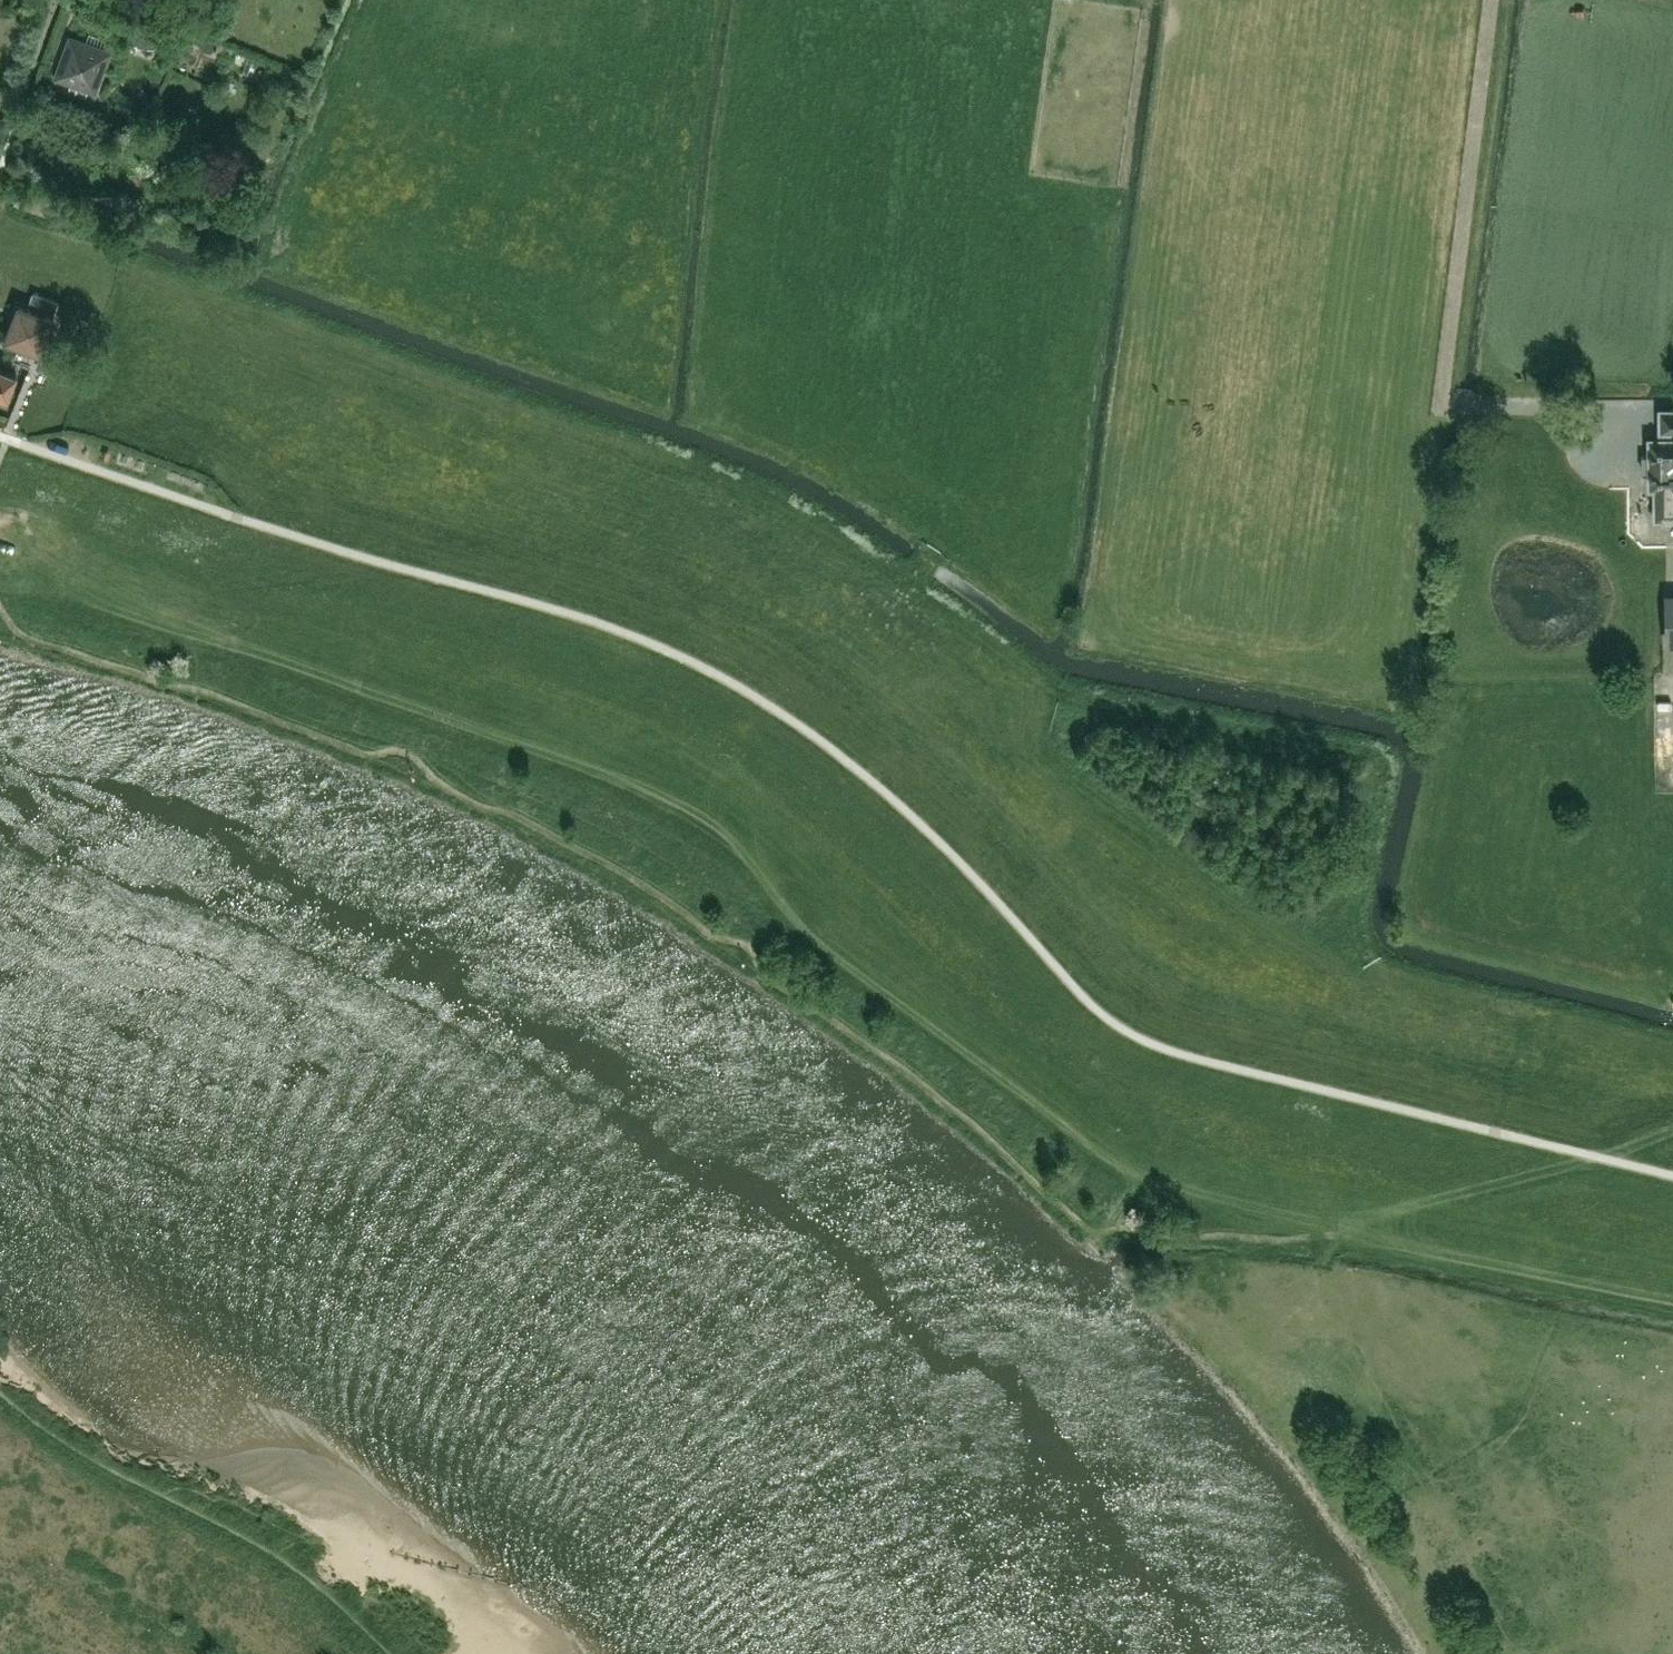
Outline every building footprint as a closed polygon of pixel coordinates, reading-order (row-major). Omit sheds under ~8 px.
[(136,12),(133,18),(125,40),(147,49),(147,48),(154,50),(165,22),(136,12)] [(66,91),(85,99),(89,89),(95,91),(109,52),(104,49),(107,40),(88,33),(85,42),(70,37),(55,77),(70,82),(66,91)] [(19,306),(6,339),(39,352),(52,319),(19,306)] [(7,399),(16,375),(0,369),(0,397),(7,399)] [(1649,468),(1649,487),(1654,487),(1655,518),(1672,518),(1672,411),(1660,411),(1660,431),(1665,431),(1665,439),(1649,439),(1649,468)] [(1663,699),(1651,699),(1652,727),(1664,727),(1663,699)] [(1660,781),(1672,781),(1672,762),(1661,762),(1660,781)]
